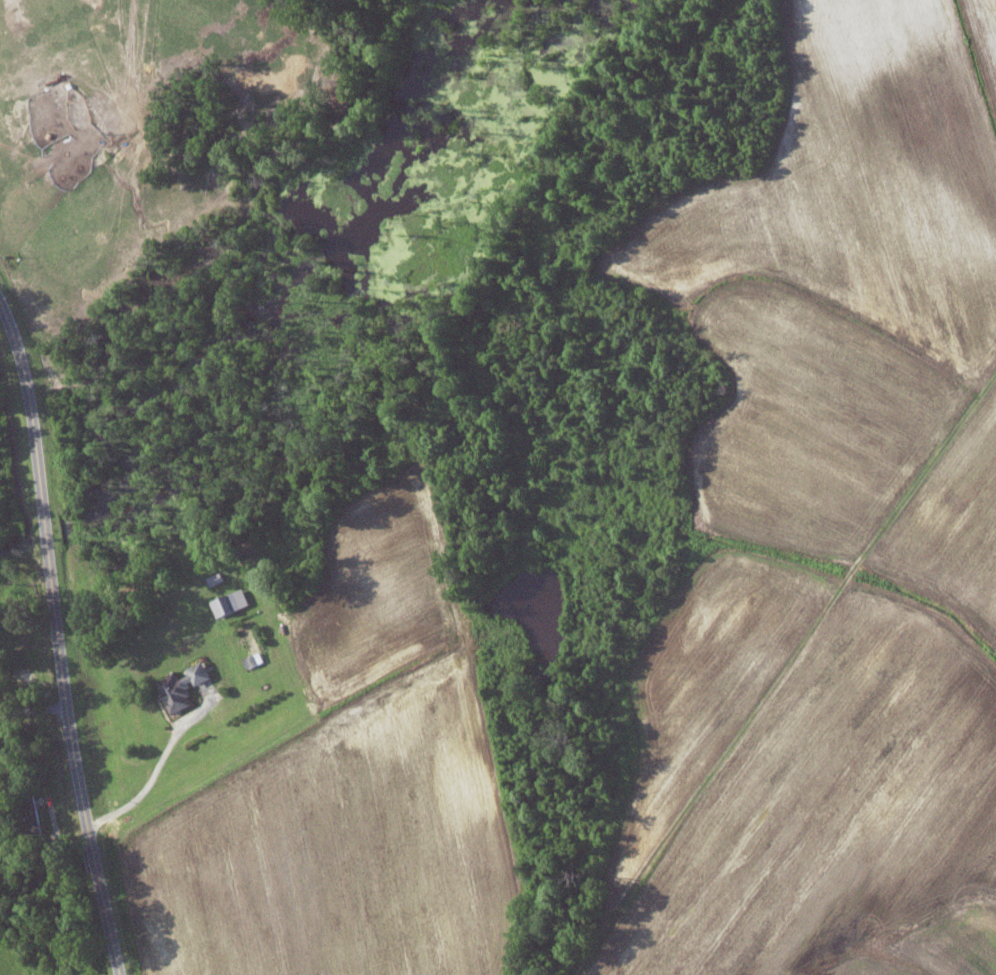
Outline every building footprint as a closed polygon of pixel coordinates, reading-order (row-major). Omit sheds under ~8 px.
[(217,616),(241,610),(236,593),(212,599),(217,616)] [(244,659),(248,669),(265,661),(260,652),(244,659)] [(173,714),(197,703),(191,688),(213,678),(205,660),(187,668),(190,674),(179,679),(176,673),(158,681),(173,714)]
